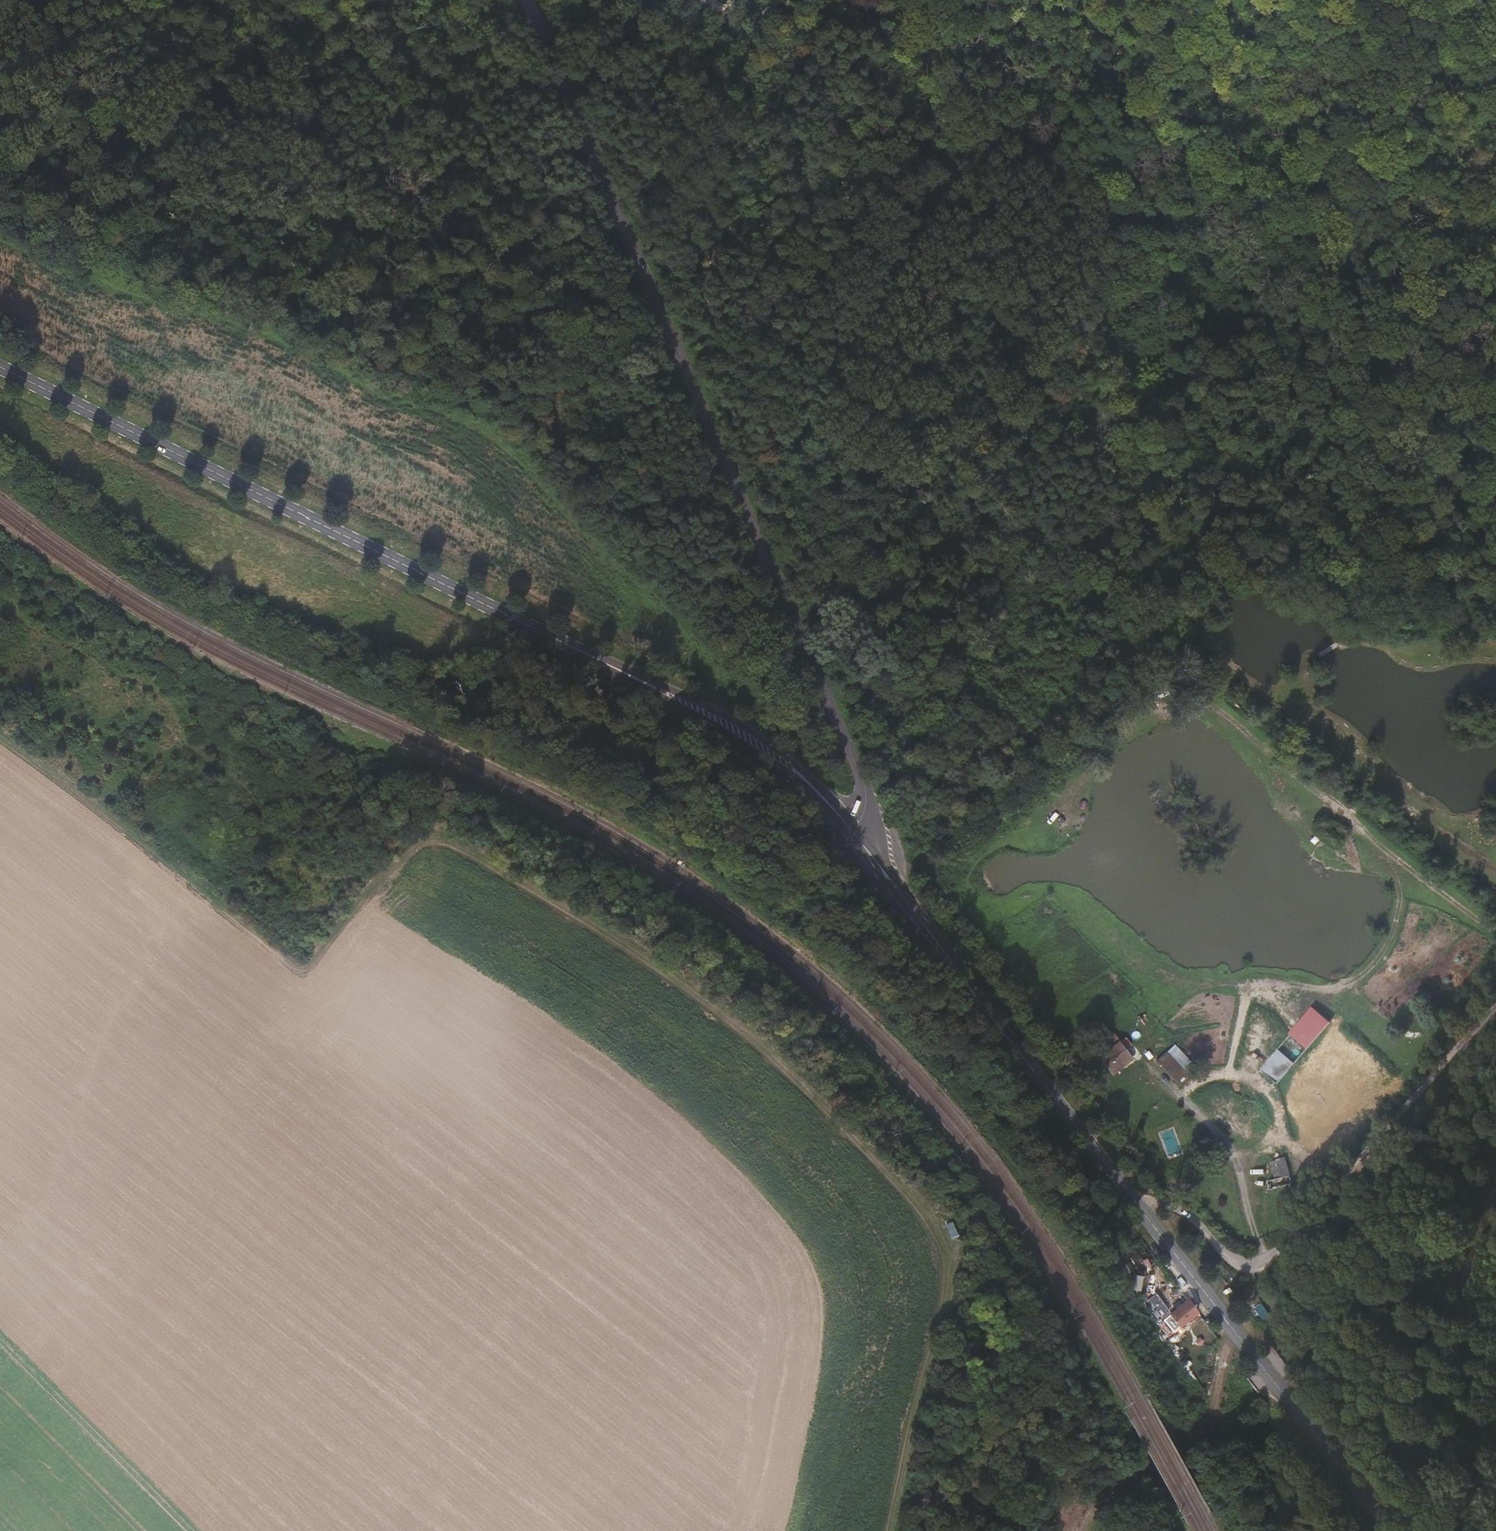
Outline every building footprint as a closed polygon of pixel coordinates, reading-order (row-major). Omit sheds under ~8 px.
[(1322,1034),(1334,1020),(1319,1007),(1264,1070),(1279,1082),(1322,1034)] [(1103,1054),(1110,1063),(1116,1070),(1133,1057),(1125,1046),(1120,1041),(1103,1054)] [(1188,1072),(1171,1054),(1161,1065),(1178,1082),(1188,1072)] [(1294,1185),(1282,1150),(1270,1154),(1279,1178),(1269,1182),(1273,1191),(1294,1185)] [(1153,1305),(1158,1314),(1166,1310),(1156,1294),(1148,1299),(1153,1305)] [(1167,1315),(1177,1329),(1197,1313),(1187,1300),(1167,1315)] [(1263,1309),(1268,1324),(1274,1322),(1270,1307),(1263,1309)]
